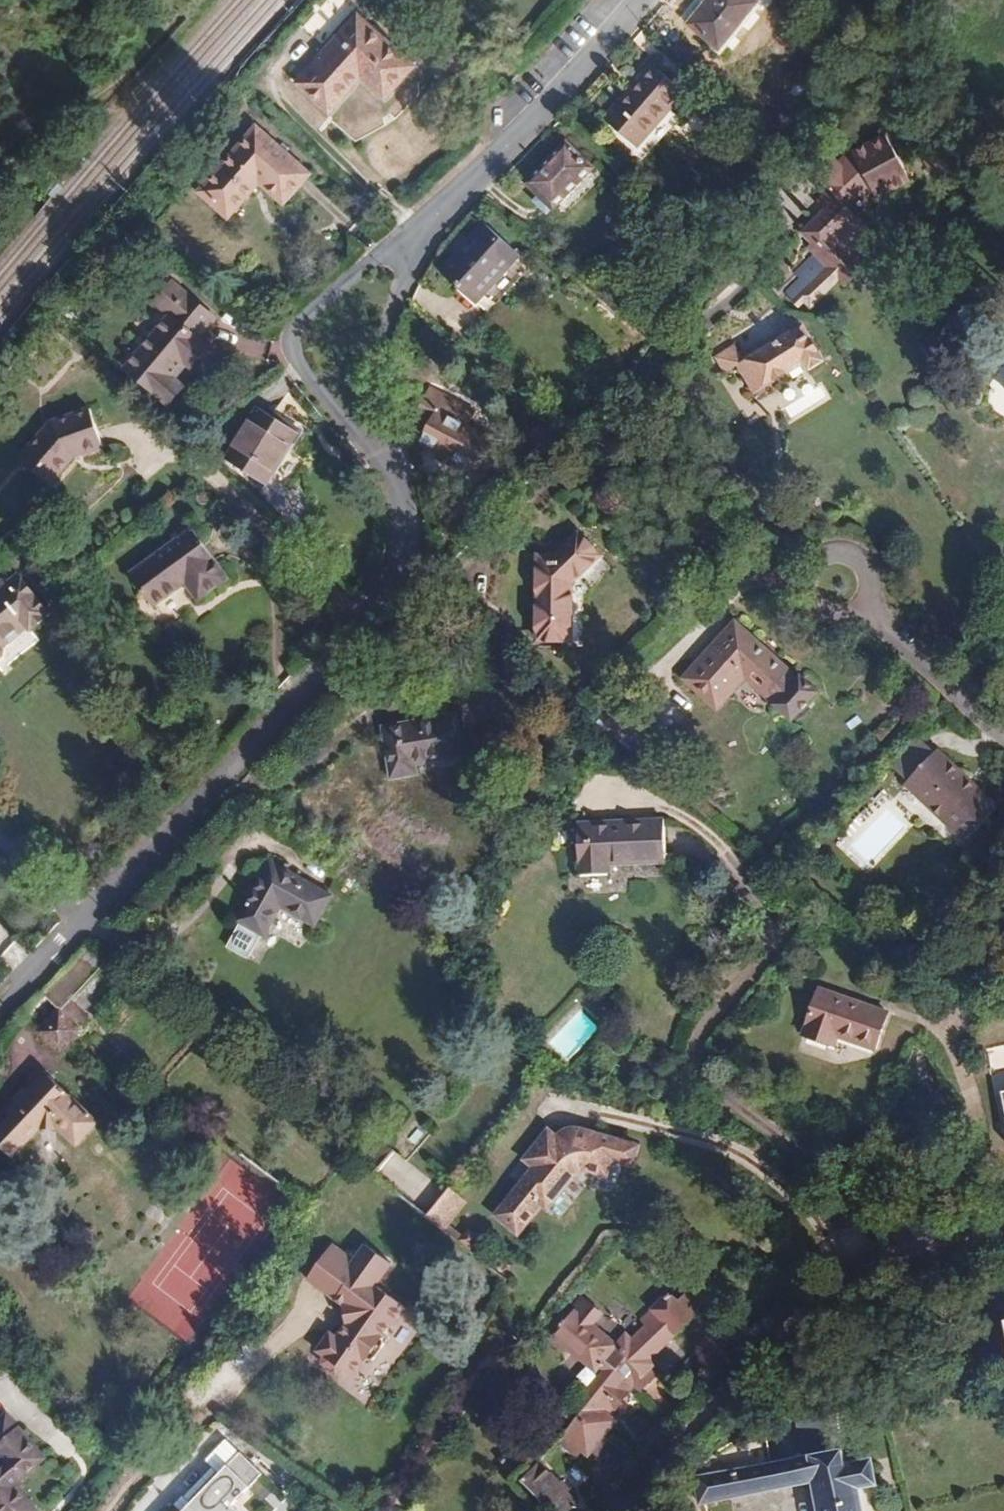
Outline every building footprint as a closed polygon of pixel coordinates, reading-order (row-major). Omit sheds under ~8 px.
[(689,22),(719,46),(757,0),(756,0),(707,0),(689,22)] [(358,15),(298,82),(329,110),(361,74),(385,96),(399,81),(414,65),(358,15)] [(668,111),(685,91),(653,63),(628,92),(604,119),(636,147),(668,111)] [(644,154),(676,117),(668,111),(636,147),(644,154)] [(258,128),(200,193),(228,219),(260,183),(284,205),(299,188),(310,175),(258,128)] [(840,163),(846,169),(825,188),(828,191),(818,201),(826,209),(803,232),(812,242),(817,248),(812,252),(816,256),(796,275),(800,280),(787,292),(795,301),(800,297),(805,302),(809,308),(840,279),(845,284),(865,265),(852,251),(871,232),(845,204),(862,188),(870,196),(875,191),(879,198),(912,180),(886,134),(853,153),(851,151),(840,163)] [(540,196),(554,209),(592,169),(566,144),(544,167),(528,184),(540,196)] [(548,215),(554,209),(540,196),(535,202),(548,215)] [(465,246),(441,273),(476,305),(521,256),(486,224),(465,246)] [(807,247),(812,252),(817,248),(812,242),(807,247)] [(154,304),(169,316),(187,295),(173,282),(154,304)] [(169,316),(124,369),(162,401),(179,382),(172,376),(184,362),(192,368),(209,348),(198,339),(206,330),(216,319),(187,295),(169,316)] [(799,307),(805,302),(800,297),(795,301),(799,307)] [(742,358),(734,346),(717,357),(726,372),(738,364),(756,393),(775,382),(774,381),(802,363),(809,369),(824,360),(802,325),(776,341),(774,338),(742,358)] [(168,406),(185,387),(179,382),(162,401),(168,406)] [(788,416),(829,396),(824,387),(784,407),(788,416)] [(475,412),(430,389),(424,400),(414,417),(429,426),(421,440),(436,449),(432,454),(467,473),(470,466),(472,463),(481,467),(495,440),(467,426),(475,412)] [(51,422),(25,451),(57,479),(75,458),(92,452),(104,448),(90,408),(51,422)] [(258,408),(226,460),(267,485),(298,433),(285,425),(258,408)] [(530,438),(533,441),(543,430),(539,427),(530,438)] [(52,485),(57,479),(25,451),(20,458),(52,485)] [(470,466),(479,471),(481,467),(472,463),(470,466)] [(620,485),(610,486),(604,492),(603,503),(610,510),(620,510),(627,503),(627,492),(620,485)] [(188,522),(176,531),(180,537),(192,528),(188,522)] [(180,537),(129,574),(154,608),(187,584),(199,601),(216,589),(229,579),(192,528),(180,537)] [(537,555),(538,639),(571,639),(572,584),(600,555),(578,533),(555,557),(537,555)] [(19,576),(9,585),(7,582),(2,582),(0,584),(0,659),(4,655),(4,651),(1,648),(17,634),(27,626),(32,630),(51,615),(19,576)] [(745,676),(792,717),(816,691),(801,678),(799,680),(735,622),(684,677),(717,707),(745,676)] [(455,714),(382,726),(385,744),(391,777),(416,773),(414,763),(462,755),(455,714)] [(919,737),(891,767),(909,782),(936,753),(919,737)] [(907,784),(967,840),(997,808),(938,751),(936,753),(909,782),(907,784)] [(664,819),(577,823),(579,875),(610,874),(609,864),(666,861),(664,819)] [(259,880),(237,920),(240,922),(262,933),(265,935),(280,906),(316,925),(332,896),(269,862),(259,880)] [(262,933),(240,922),(226,949),(247,961),(262,933)] [(88,944),(40,994),(59,1008),(61,1010),(69,1002),(108,960),(88,944)] [(891,1012),(819,987),(802,1036),(835,1048),(839,1037),(878,1050),(891,1012)] [(91,1022),(69,1002),(61,1010),(84,1030),(91,1022)] [(59,1008),(36,1031),(57,1052),(60,1052),(84,1030),(61,1010),(59,1008)] [(45,1071),(25,1090),(24,1089),(20,1094),(16,1098),(16,1099),(6,1110),(11,1115),(0,1127),(0,1147),(12,1158),(38,1130),(61,1130),(77,1145),(99,1122),(45,1071)] [(573,1176),(577,1179),(583,1171),(585,1169),(587,1167),(590,1165),(592,1165),(597,1166),(596,1170),(607,1173),(612,1156),(616,1139),(587,1132),(584,1131),(576,1130),(570,1131),(565,1132),(562,1135),(557,1140),(548,1133),(525,1160),(535,1168),(496,1216),(517,1233),(542,1203),(547,1208),(573,1176)] [(377,1136),(358,1159),(376,1173),(396,1151),(377,1136)] [(638,1145),(616,1139),(612,1156),(634,1162),(638,1145)] [(450,1187),(427,1215),(469,1249),(479,1238),(470,1230),(465,1236),(449,1223),(468,1201),(450,1187)] [(342,1250),(332,1242),(328,1248),(338,1255),(342,1250)] [(328,1248),(306,1276),(344,1305),(346,1321),(335,1335),(329,1329),(315,1347),(322,1352),(320,1354),(320,1360),(333,1370),(338,1368),(340,1366),(353,1350),(363,1357),(364,1358),(371,1358),(383,1343),(380,1336),(391,1322),(393,1324),(406,1307),(376,1284),(392,1262),(366,1243),(354,1259),(342,1250),(338,1255),(328,1248)] [(603,1439),(617,1420),(611,1416),(636,1385),(642,1390),(657,1376),(651,1369),(656,1364),(651,1359),(709,1305),(695,1288),(679,1303),(670,1294),(643,1319),(648,1325),(633,1340),(627,1334),(617,1345),(593,1324),(603,1313),(586,1299),(570,1318),(564,1313),(552,1328),(558,1333),(554,1338),(596,1373),(602,1364),(615,1374),(560,1442),(578,1457),(583,1451),(589,1456),(603,1439)] [(353,1350),(340,1366),(350,1374),(363,1357),(353,1350)] [(189,1358),(177,1374),(185,1380),(197,1363),(189,1358)] [(46,1449),(5,1407),(0,1413),(0,1444),(11,1455),(0,1466),(0,1504),(7,1510),(34,1510),(42,1503),(22,1483),(21,1473),(46,1449)] [(842,1448),(836,1409),(796,1423),(802,1456),(810,1455),(842,1448)] [(702,1504),(778,1489),(773,1462),(766,1433),(733,1442),(729,1444),(715,1448),(719,1472),(696,1477),(702,1504)] [(173,1510),(239,1510),(240,1509),(231,1500),(260,1470),(235,1447),(173,1510)] [(857,1487),(876,1484),(871,1461),(846,1466),(842,1448),(810,1455),(815,1481),(820,1510),(862,1510),(857,1487)] [(778,1489),(815,1481),(810,1455),(802,1456),(773,1462),(778,1489)] [(551,1510),(571,1510),(578,1506),(542,1467),(524,1481),(551,1510)]
